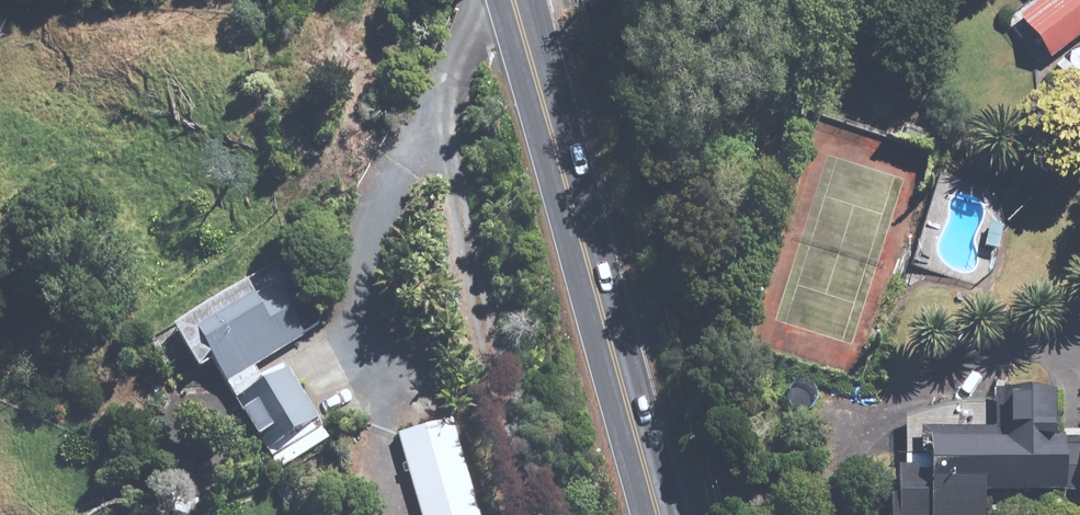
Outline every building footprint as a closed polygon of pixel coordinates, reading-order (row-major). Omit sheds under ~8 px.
[(1023,21),(1053,61),(1079,41),(1079,0),(1052,0),(1023,21)] [(1059,69),(1066,77),(1074,70),(1066,62),(1059,69)] [(990,251),(1003,253),(1007,231),(993,228),(990,251)] [(278,357),(307,339),(276,289),(257,300),(251,290),(179,335),(204,374),(216,366),(230,387),(278,357)] [(278,357),(230,387),(282,470),(332,439),(290,372),(288,373),(278,357)] [(896,514),(991,514),(991,495),(1079,493),(1079,442),(1069,443),(1069,439),(1061,439),(1060,395),(999,397),(1000,433),(927,436),(927,462),(936,461),(936,473),(904,474),(905,501),(895,501),(896,514)] [(422,514),(481,514),(455,422),(400,438),(422,514)]
